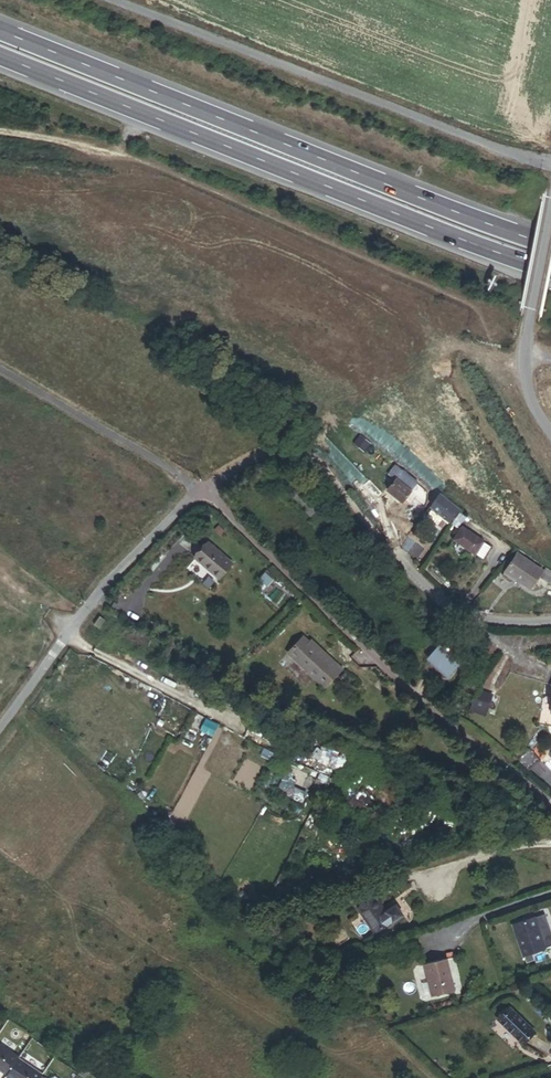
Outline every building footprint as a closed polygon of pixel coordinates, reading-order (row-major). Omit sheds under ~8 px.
[(259,479),(277,474),(274,464),(256,470),(259,479)] [(384,492),(385,490),(400,503),(408,494),(385,475),(377,486),(384,492)] [(392,513),(400,503),(385,490),(384,492),(377,500),(392,513)] [(354,492),(349,497),(357,507),(363,503),(354,492)] [(428,519),(422,527),(434,536),(438,530),(445,535),(454,519),(435,504),(431,509),(433,511),(432,513),(448,524),(443,530),(428,519)] [(443,530),(448,524),(432,513),(428,519),(443,530)] [(462,526),(456,522),(448,534),(454,538),(462,526)] [(422,527),(419,531),(431,539),(434,536),(422,527)] [(411,537),(402,549),(409,554),(418,542),(411,537)] [(479,568),(487,556),(460,538),(452,551),(479,568)] [(232,564),(208,543),(194,559),(219,580),(232,564)] [(514,563),(501,581),(527,599),(539,581),(514,563)] [(550,583),(543,579),(538,589),(545,593),(550,583)] [(324,689),(342,670),(324,653),(322,655),(303,637),(287,655),(324,689)] [(459,669),(464,664),(442,644),(428,660),(448,677),(457,667),(459,669)] [(484,698),(475,695),(471,706),(480,709),(484,698)] [(385,912),(377,899),(359,912),(374,934),(402,915),(395,905),(385,912)] [(534,918),(512,926),(522,957),(545,949),(534,918)] [(446,960),(423,965),(431,998),(454,992),(446,960)] [(510,1009),(498,1021),(524,1045),(535,1033),(510,1009)] [(9,1075),(19,1059),(19,1058),(0,1045),(0,1069),(9,1075)] [(7,1076),(10,1077),(41,1077),(43,1076),(19,1059),(9,1075),(7,1076)]
